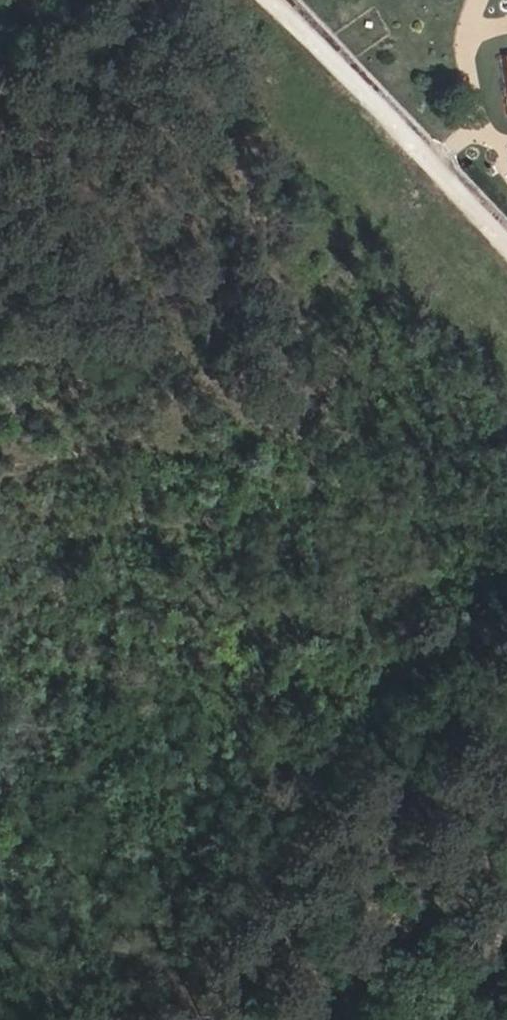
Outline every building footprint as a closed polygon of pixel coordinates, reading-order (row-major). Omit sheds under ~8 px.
[(492,71),(502,110),(506,108),(506,67),(492,71)]
